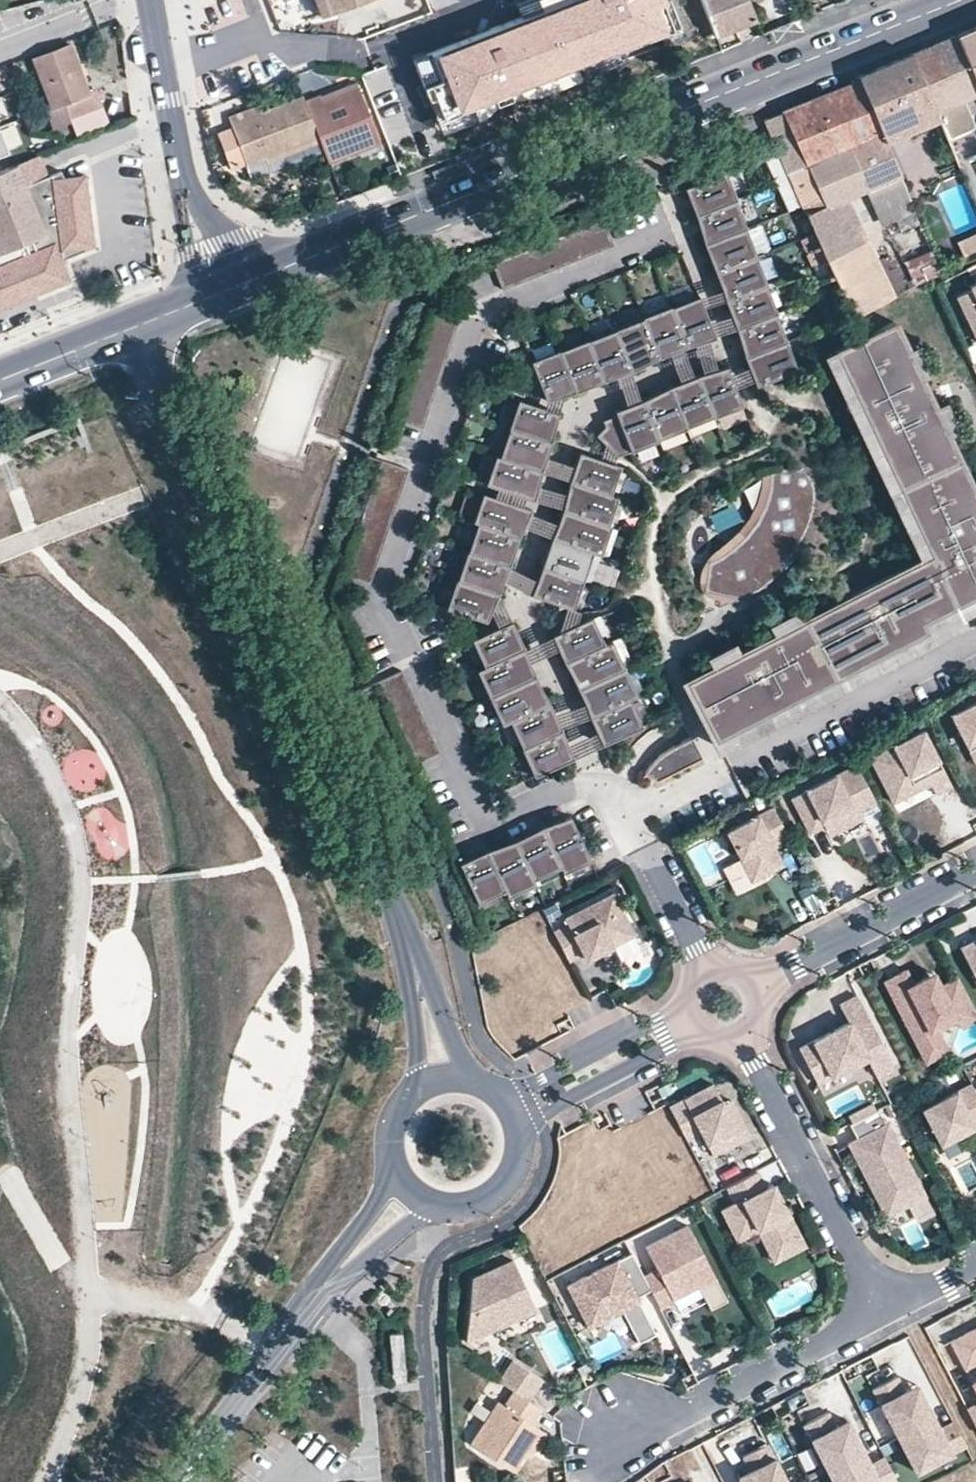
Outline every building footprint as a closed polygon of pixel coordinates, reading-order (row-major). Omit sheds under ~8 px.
[(325,21),(380,0),(317,0),(325,21)] [(513,20),(418,56),(426,76),(420,78),(432,108),(438,106),(442,118),(526,86),(528,91),(544,85),(542,79),(606,54),(649,37),(674,28),(664,1),(666,0),(564,0),(513,20)] [(513,20),(564,0),(526,0),(508,7),(513,20)] [(674,28),(649,37),(654,49),(687,35),(674,0),(666,0),(664,1),(674,28)] [(723,43),(762,27),(751,0),(707,0),(723,43)] [(941,41),(966,99),(974,117),(975,116),(975,26),(941,41)] [(966,99),(941,41),(910,55),(933,110),(947,141),(969,131),(957,103),(966,99)] [(74,118),(103,107),(96,90),(89,93),(71,46),(36,60),(54,107),(67,102),(74,118)] [(542,79),(544,85),(552,88),(610,65),(606,54),(542,79)] [(859,81),(881,132),(933,110),(910,55),(857,75),(859,81)] [(418,56),(413,59),(420,78),(426,76),(418,56)] [(781,113),(806,165),(849,148),(866,188),(899,175),(881,132),(859,81),(781,113)] [(432,108),(441,131),(527,98),(528,91),(526,86),(442,118),(438,106),(432,108)] [(323,96),(308,102),(321,136),(331,162),(382,143),(361,89),(326,102),(323,96)] [(246,119),(244,114),(229,119),(234,131),(220,136),(231,165),(246,159),(248,164),(321,136),(308,102),(306,96),(259,114),(246,119)] [(54,107),(50,108),(59,130),(76,123),(74,118),(67,102),(54,107)] [(103,107),(74,118),(76,123),(81,138),(110,127),(103,107)] [(257,108),(244,114),(246,119),(259,114),(257,108)] [(800,206),(826,261),(867,241),(847,197),(826,206),(806,165),(781,113),(761,121),(764,126),(775,151),(788,179),(800,206)] [(17,125),(3,129),(10,151),(24,147),(17,125)] [(0,136),(0,164),(12,160),(3,135),(1,136),(0,136)] [(826,206),(847,197),(866,188),(849,148),(806,165),(826,206)] [(762,157),(775,184),(788,179),(775,151),(762,157)] [(0,180),(0,317),(74,285),(66,265),(99,251),(94,180),(68,191),(64,179),(51,184),(43,164),(0,180)] [(725,171),(684,187),(695,215),(735,200),(736,199),(725,171)] [(915,212),(899,175),(866,188),(882,225),(915,212)] [(788,179),(775,184),(788,211),(800,206),(788,179)] [(735,200),(695,215),(703,244),(746,227),(735,200)] [(589,224),(600,251),(614,246),(603,219),(589,224)] [(575,229),(586,257),(600,251),(589,224),(575,229)] [(746,228),(703,244),(714,261),(711,262),(715,272),(756,256),(756,255),(746,228)] [(561,235),(572,262),(586,257),(575,229),(561,235)] [(975,255),(975,231),(956,241),(965,260),(975,255)] [(547,240),(558,267),(572,262),(561,235),(547,240)] [(533,246),(544,273),(558,267),(547,240),(533,246)] [(867,241),(826,261),(852,318),(893,297),(867,241)] [(520,251),(530,279),(544,273),(533,246),(520,251)] [(916,257),(926,281),(931,278),(941,273),(931,249),(916,257)] [(506,256),(516,284),(530,279),(520,251),(506,256)] [(491,262),(502,290),(516,284),(506,256),(491,262)] [(756,256),(715,272),(720,285),(726,300),(767,284),(756,256)] [(975,335),(975,283),(970,286),(971,289),(957,296),(975,335)] [(726,300),(724,300),(736,329),(776,312),(777,312),(766,284),(726,300)] [(686,346),(715,338),(699,296),(671,307),(686,346)] [(658,357),(686,346),(671,307),(670,305),(642,317),(642,318),(658,357)] [(776,312),(736,329),(744,357),(786,341),(787,341),(776,312)] [(658,357),(642,318),(615,330),(615,331),(631,371),(658,357)] [(975,596),(975,496),(933,406),(929,408),(923,396),(927,394),(894,322),(834,351),(930,554),(684,681),(715,740),(787,703),(785,698),(797,692),(799,697),(906,642),(903,637),(915,631),(918,636),(944,622),(940,614),(971,598),(975,596)] [(616,376),(631,371),(615,331),(587,342),(603,381),(616,376)] [(575,392),(574,392),(592,382),(593,384),(603,381),(587,342),(587,340),(559,351),(531,362),(546,400),(575,392)] [(786,341),(744,357),(754,374),(751,375),(755,386),(756,385),(797,369),(786,341)] [(741,406),(726,366),(697,375),(713,415),(714,417),(741,406)] [(713,415),(697,375),(669,386),(685,426),(713,415)] [(685,426),(669,386),(642,399),(657,438),(686,427),(685,426)] [(551,442),(558,413),(517,399),(507,428),(508,428),(498,456),(494,455),(485,483),(534,500),(541,471),(544,452),(547,452),(551,442)] [(657,438),(642,399),(614,410),(616,414),(630,451),(658,440),(657,438)] [(630,451),(616,414),(602,420),(605,426),(595,435),(616,456),(630,451)] [(536,579),(530,593),(575,609),(584,581),(594,552),(602,555),(611,526),(609,526),(619,497),(611,495),(621,466),(579,452),(574,465),(569,481),(570,481),(561,509),(559,514),(556,524),(551,538),(550,537),(547,546),(540,566),(536,579)] [(342,573),(370,582),(409,468),(381,459),(342,573)] [(778,472),(768,474),(764,511),(754,533),(732,554),(713,567),(711,583),(719,600),(730,602),(744,597),(767,581),(780,564),(802,538),(812,521),(812,501),(809,478),(795,470),(778,472)] [(445,607),(486,621),(498,593),(502,580),(507,565),(509,565),(518,537),(531,510),(482,493),(472,521),(477,523),(467,551),(466,551),(456,579),(455,579),(445,607)] [(940,614),(944,622),(948,630),(975,616),(975,607),(971,598),(940,614)] [(611,640),(604,644),(591,617),(551,635),(556,645),(558,643),(564,663),(565,662),(578,689),(590,716),(629,698),(636,695),(624,668),(611,640)] [(523,648),(524,647),(511,620),(471,639),(484,666),(477,670),(489,697),(502,724),(509,720),(522,748),(521,748),(533,775),(573,757),(567,744),(560,730),(562,729),(549,702),(548,703),(535,675),(529,662),(523,648)] [(719,748),(948,630),(944,622),(918,636),(915,631),(903,637),(906,642),(799,697),(797,692),(785,698),(787,703),(715,740),(719,748)] [(412,765),(439,753),(401,671),(375,683),(412,765)] [(968,745),(975,741),(975,696),(950,710),(968,745)] [(629,698),(590,716),(603,744),(641,726),(629,698)] [(950,778),(921,722),(868,749),(892,795),(916,782),(907,767),(920,760),(928,776),(934,786),(950,778)] [(644,775),(657,782),(702,758),(691,738),(670,749),(655,760),(644,775)] [(853,794),(870,786),(854,756),(789,790),(808,826),(822,818),(824,823),(859,805),(853,794)] [(907,767),(916,782),(928,776),(920,760),(907,767)] [(785,831),(770,802),(724,826),(749,875),(780,859),(770,839),(785,831)] [(859,805),(824,823),(827,828),(861,810),(859,805)] [(590,860),(569,815),(541,826),(527,834),(514,839),(486,850),(482,851),(458,863),(476,903),(504,889),(507,896),(535,884),(532,879),(560,867),(562,873),(590,860)] [(553,932),(568,961),(583,953),(586,959),(634,934),(612,893),(565,918),(569,924),(553,932)] [(959,948),(975,980),(975,939),(959,948)] [(955,1018),(974,1008),(958,977),(940,986),(938,982),(934,983),(927,981),(925,977),(913,983),(906,969),(884,981),(920,1049),(942,1038),(937,1027),(955,1018)] [(857,995),(839,1004),(847,1020),(797,1046),(816,1081),(865,1056),(876,1076),(894,1066),(857,995)] [(974,1008),(955,1018),(960,1028),(975,1020),(975,1012),(974,1008)] [(942,1038),(920,1049),(922,1053),(944,1042),(942,1038)] [(975,1126),(975,1093),(971,1083),(922,1108),(941,1144),(975,1126)] [(713,1086),(670,1108),(686,1140),(701,1133),(713,1156),(742,1141),(723,1105),(713,1086)] [(723,1105),(742,1141),(749,1137),(730,1101),(723,1105)] [(848,1115),(852,1122),(875,1110),(872,1103),(848,1115)] [(852,1122),(849,1123),(856,1138),(847,1142),(871,1187),(875,1185),(881,1197),(891,1200),(896,1210),(925,1195),(887,1122),(885,1123),(878,1109),(875,1110),(852,1122)] [(766,1187),(757,1171),(725,1187),(734,1203),(720,1210),(731,1231),(751,1220),(756,1230),(766,1225),(778,1248),(801,1237),(773,1183),(766,1187)] [(885,1215),(896,1210),(891,1200),(881,1197),(875,1185),(871,1187),(885,1215)] [(736,1241),(756,1230),(751,1220),(731,1231),(736,1241)] [(805,1245),(801,1237),(778,1248),(766,1225),(756,1230),(773,1262),(805,1245)] [(650,1289),(660,1308),(698,1287),(710,1310),(727,1301),(688,1226),(645,1247),(657,1270),(643,1277),(645,1280),(650,1289)] [(633,1287),(645,1280),(643,1277),(631,1253),(568,1286),(589,1326),(608,1317),(603,1308),(619,1300),(623,1309),(640,1340),(656,1332),(637,1296),(633,1287)] [(464,1338),(533,1308),(511,1258),(471,1276),(464,1338)] [(637,1296),(650,1289),(645,1280),(633,1287),(637,1296)] [(608,1317),(623,1309),(619,1300),(603,1308),(608,1317)] [(403,1326),(385,1327),(389,1370),(405,1370),(403,1326)] [(967,1371),(975,1367),(975,1337),(954,1348),(967,1371)] [(514,1391),(528,1400),(542,1379),(513,1360),(499,1381),(514,1391)] [(917,1471),(966,1445),(953,1421),(939,1429),(929,1434),(924,1424),(934,1420),(921,1394),(911,1399),(907,1390),(899,1375),(874,1388),(917,1471)] [(916,1385),(907,1390),(911,1399),(921,1394),(916,1385)] [(531,1423),(541,1409),(528,1400),(514,1391),(504,1405),(498,1401),(470,1443),(512,1470),(524,1452),(540,1429),(531,1423)] [(967,1409),(975,1427),(975,1404),(967,1409)] [(896,1481),(884,1456),(870,1464),(860,1469),(855,1460),(865,1455),(852,1429),(842,1434),(837,1425),(830,1411),(805,1424),(835,1481),(895,1481),(896,1481)] [(847,1420),(837,1425),(842,1434),(852,1429),(847,1420)] [(939,1429),(934,1420),(924,1424),(929,1434),(939,1429)] [(545,1432),(540,1429),(524,1452),(529,1456),(545,1432)] [(765,1445),(740,1458),(748,1472),(752,1481),(750,1481),(784,1481),(765,1445)] [(870,1464),(865,1455),(855,1460),(860,1469),(870,1464)] [(738,1477),(741,1481),(750,1481),(752,1481),(748,1472),(738,1477)]
